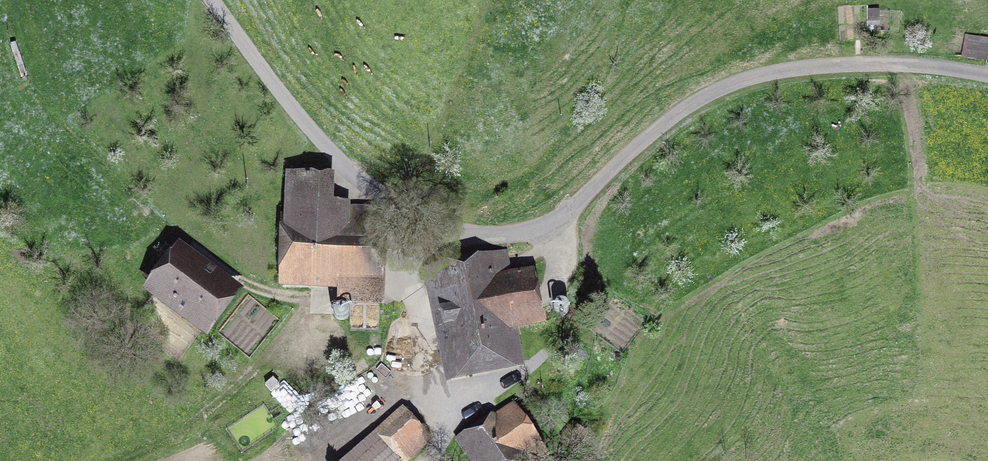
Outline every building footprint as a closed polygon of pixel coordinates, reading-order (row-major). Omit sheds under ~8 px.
[(384,277),(386,229),(377,208),(327,206),(328,177),(293,175),(289,273),(384,277)] [(487,254),(422,269),(426,288),(440,285),(458,366),(510,354),(504,327),(546,317),(543,304),(536,305),(528,268),(492,276),(487,254)] [(157,291),(208,326),(232,290),(183,256),(157,291)] [(276,378),(268,385),(273,392),(281,385),(276,378)] [(470,441),(483,460),(516,460),(521,458),(522,460),(541,460),(548,457),(514,405),(494,417),(498,423),(470,441)] [(399,452),(406,460),(425,444),(400,414),(348,460),(391,460),(399,452)]
